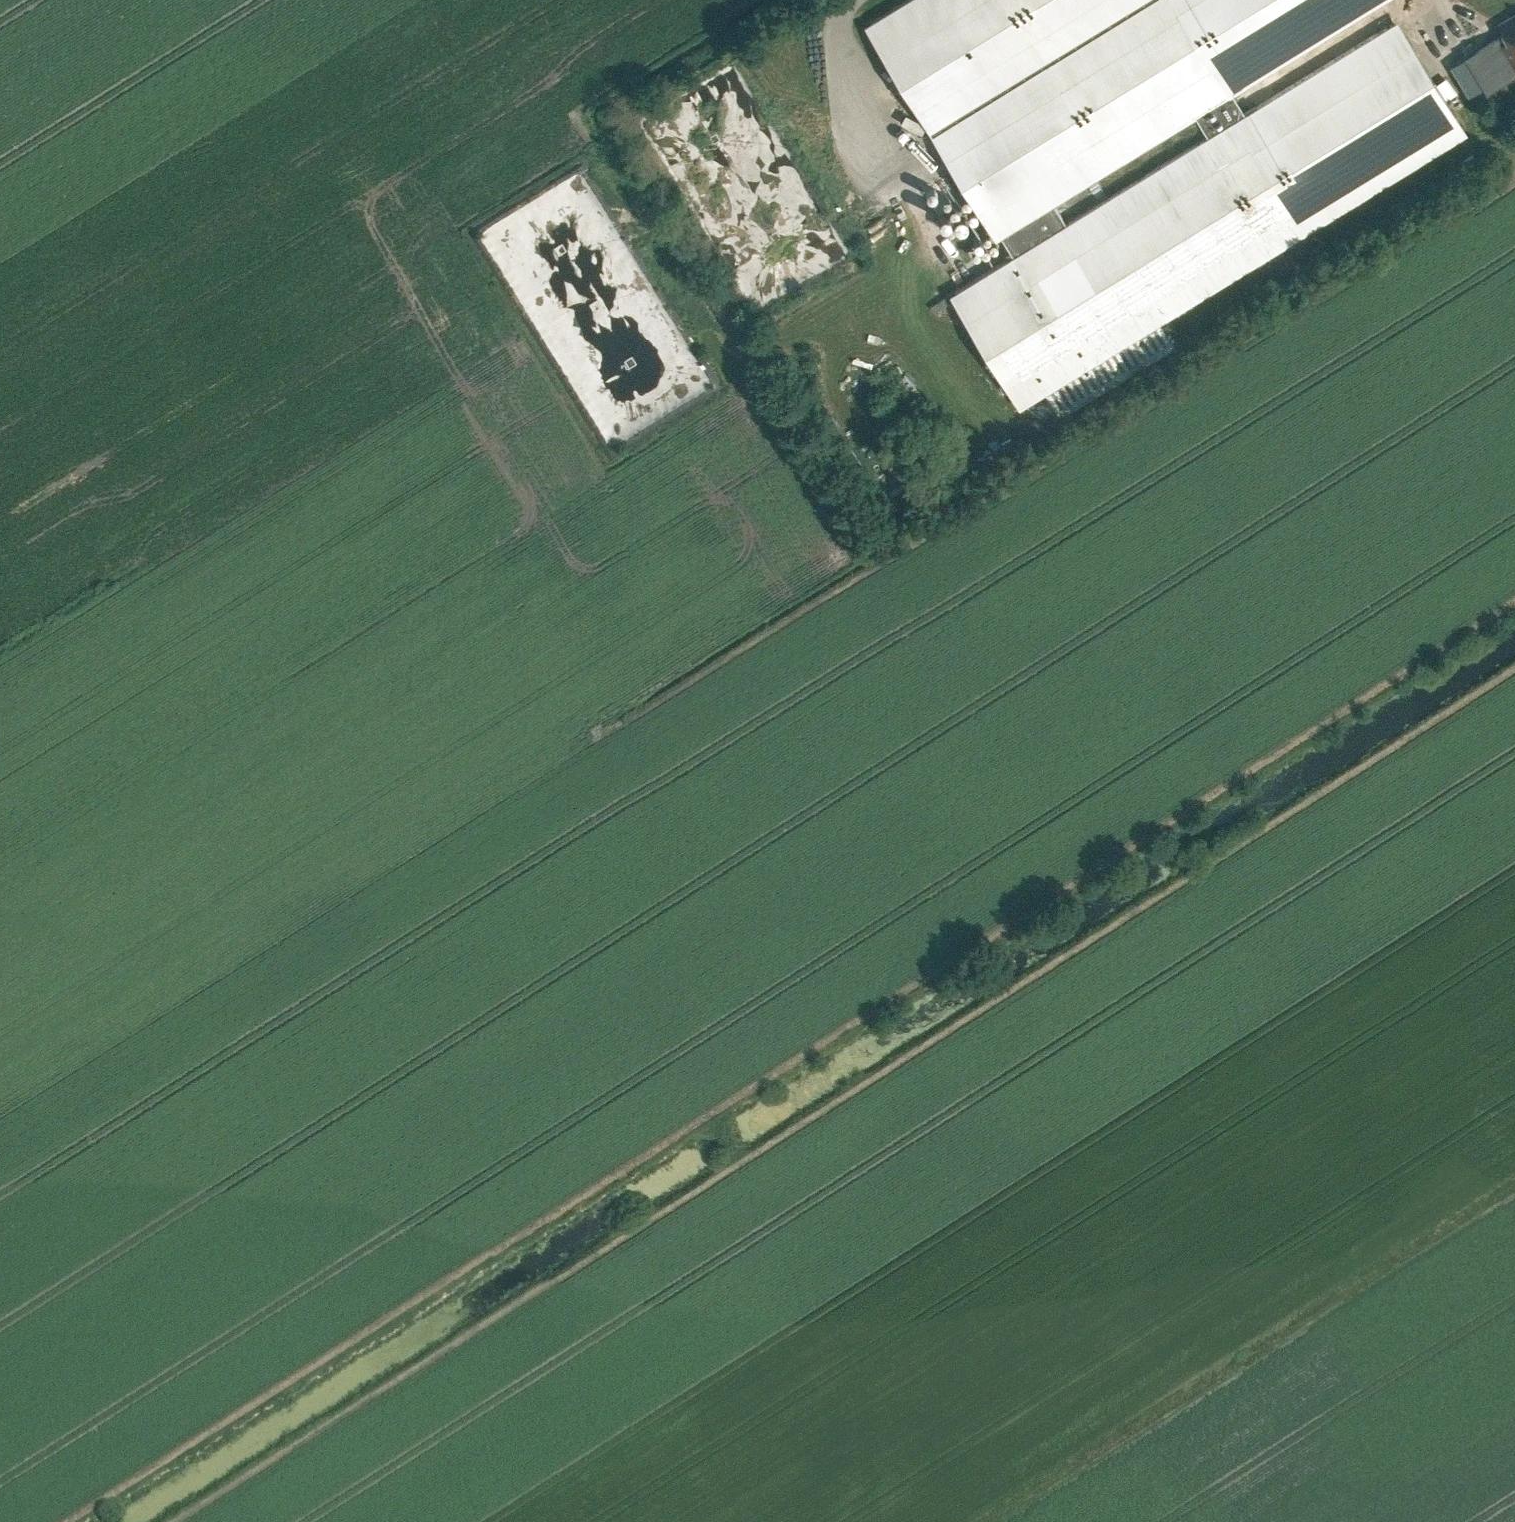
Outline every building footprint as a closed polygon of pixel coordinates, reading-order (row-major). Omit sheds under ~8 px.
[(1244,114),(1232,94),(1387,0),(908,0),(870,23),(1013,256),(955,292),(1024,405),(1045,392),(1059,415),(1176,343),(1162,320),(1303,234),(1464,135),(1395,22),(1244,114)] [(1500,24),(1514,48),(1505,54),(1500,47),(1471,65),(1466,57),(1465,57),(1487,93),(1514,76),(1514,16),(1500,24)] [(1468,168),(1478,162),(1474,155),(1464,161),(1468,168)] [(750,228),(770,228),(770,212),(750,211),(750,228)]
